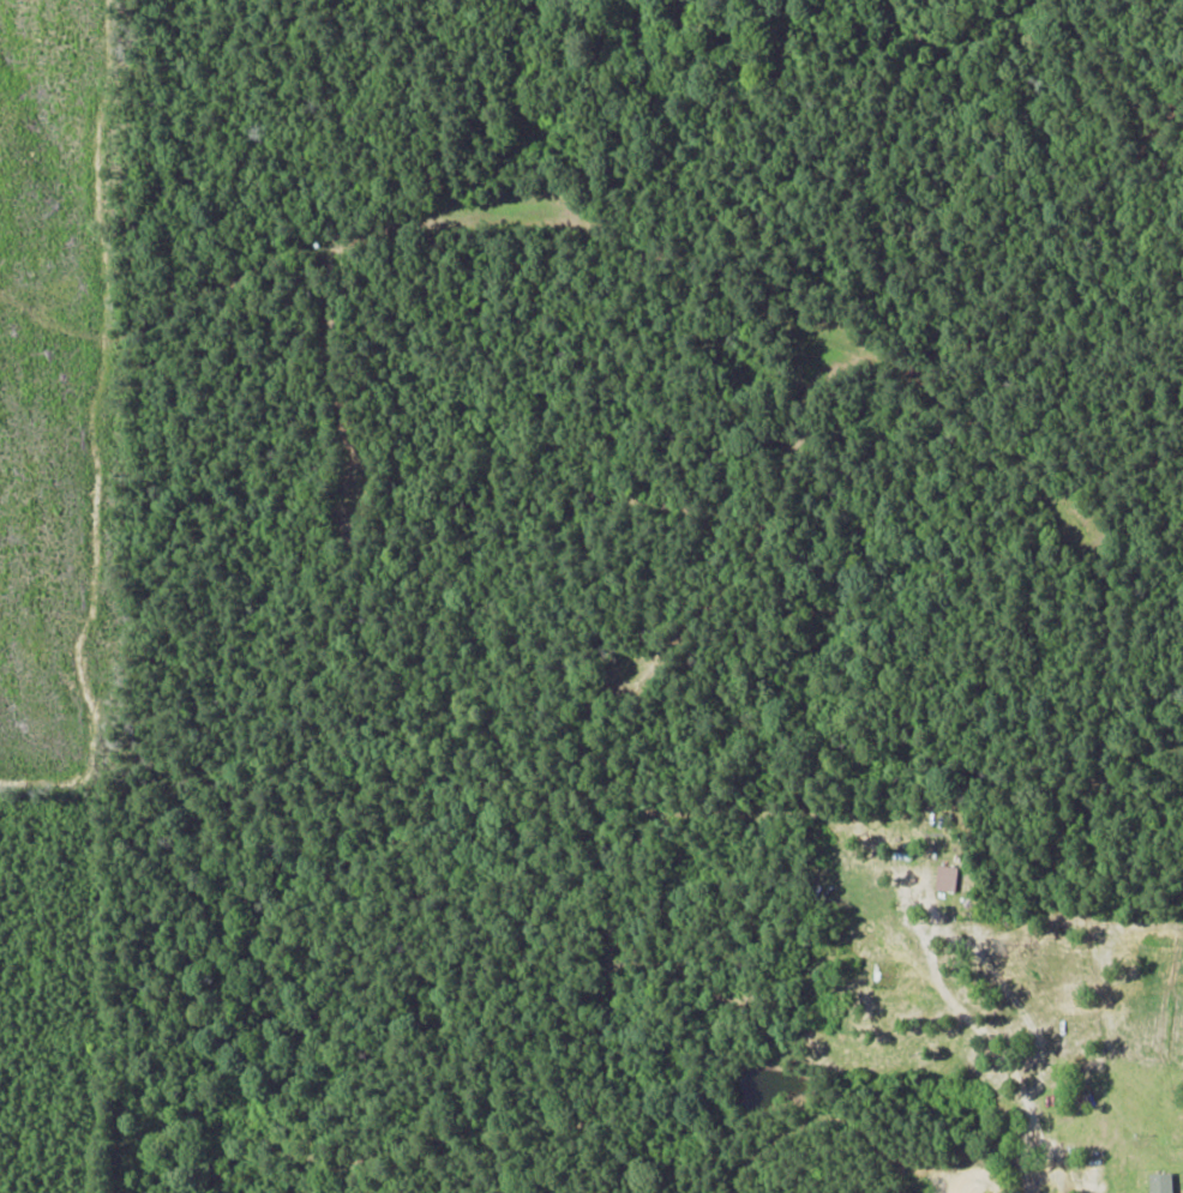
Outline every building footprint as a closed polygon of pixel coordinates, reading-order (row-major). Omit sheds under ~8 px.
[(956,892),(959,867),(938,865),(936,890),(956,892)] [(1172,1173),(1149,1174),(1149,1192),(1173,1192),(1172,1173)]
